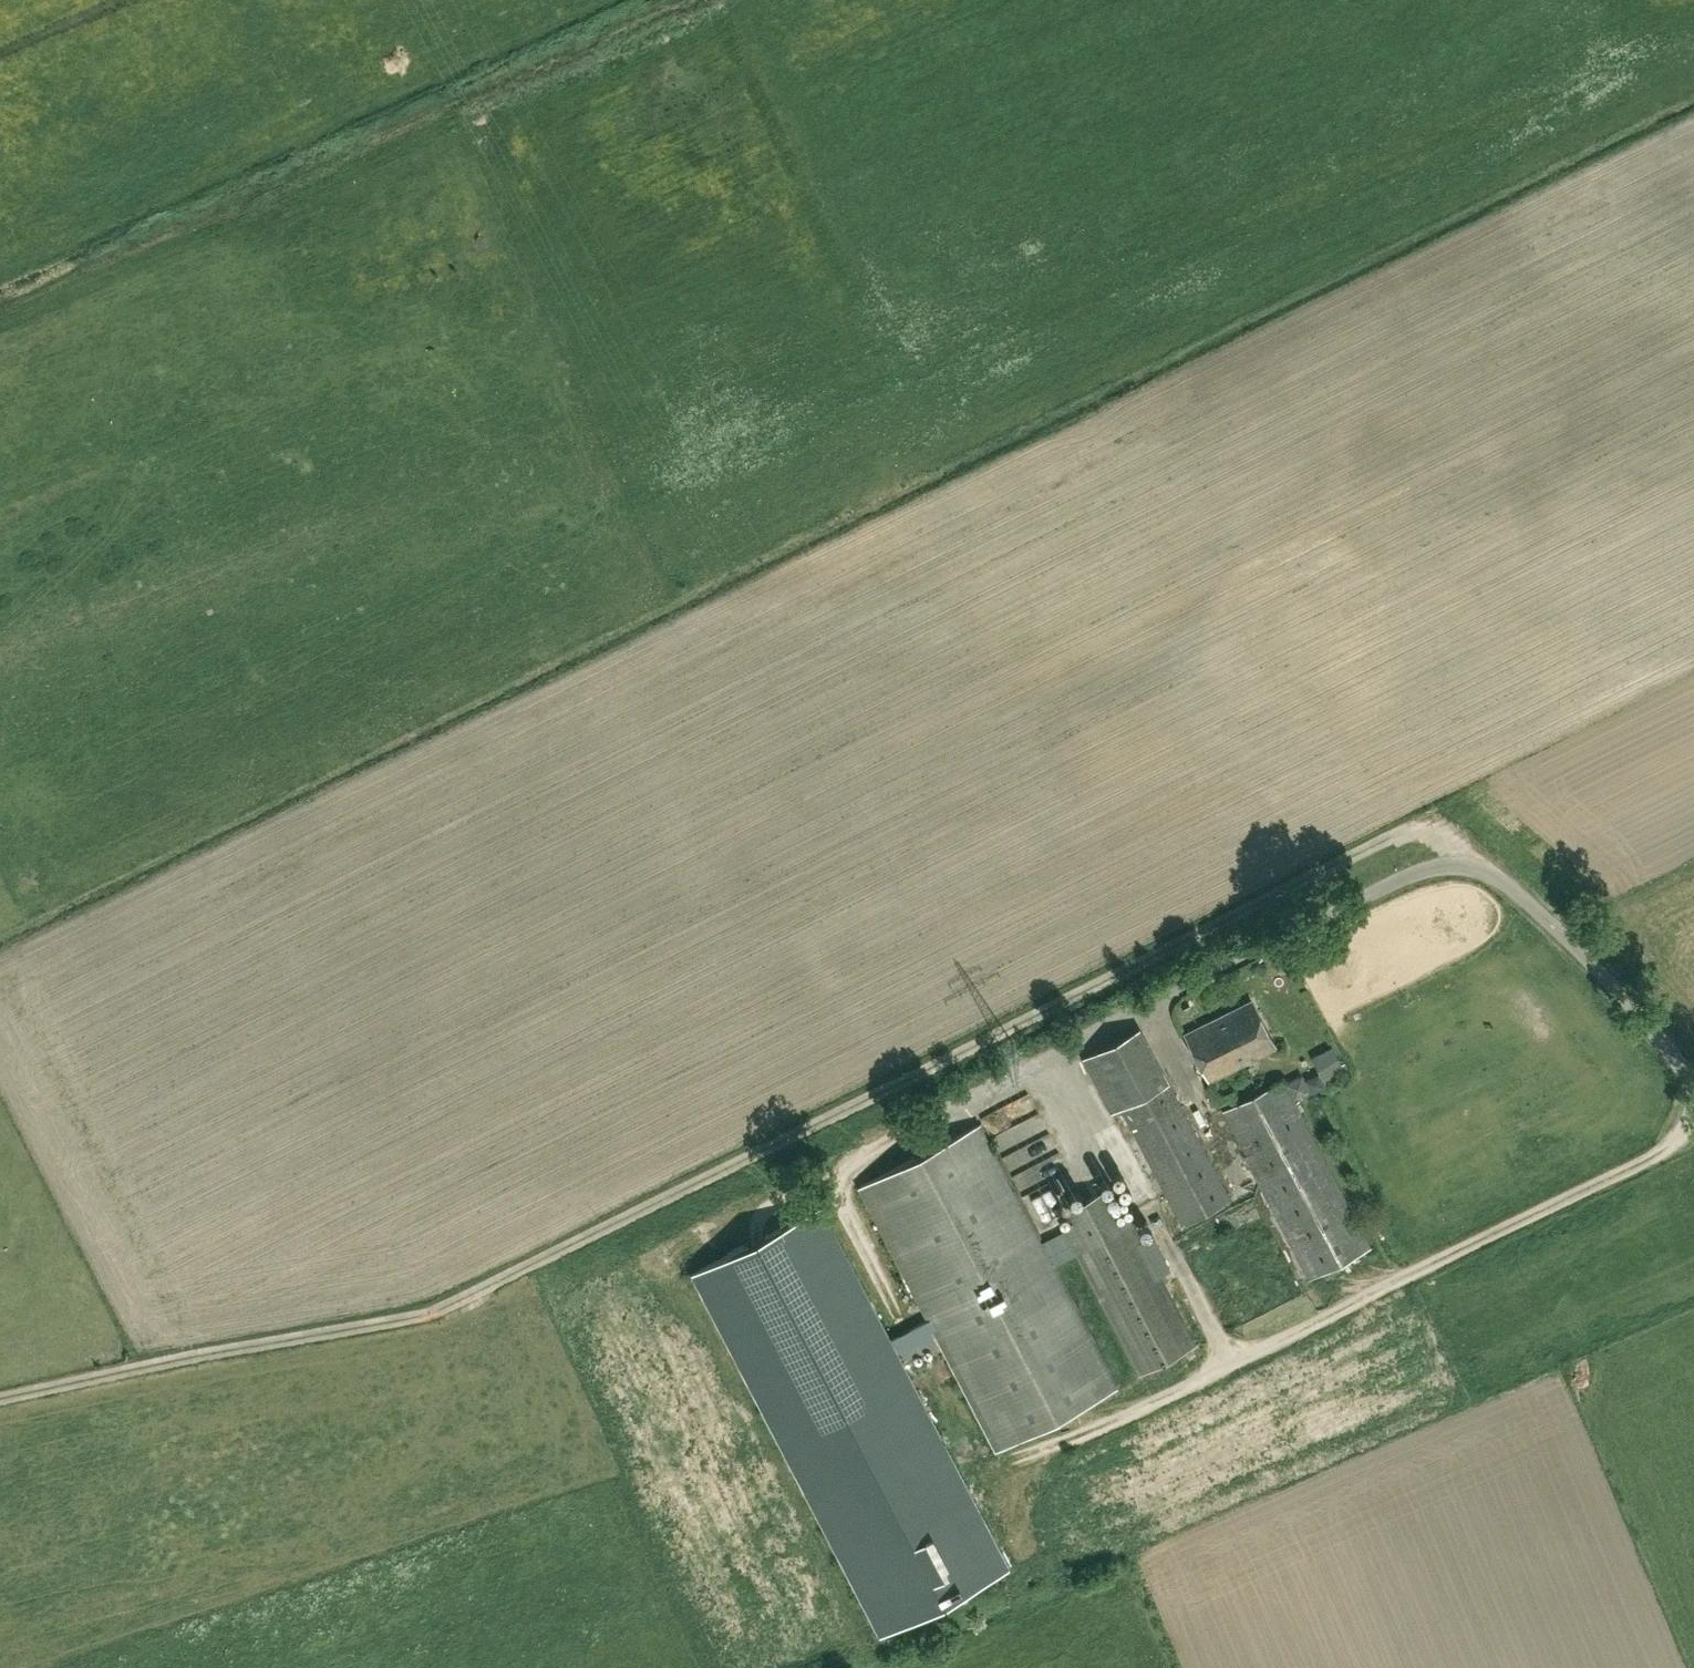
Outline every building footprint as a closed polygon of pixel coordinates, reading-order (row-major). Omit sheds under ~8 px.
[(1184,1034),(1208,1081),(1276,1047),(1252,999),(1184,1034)] [(1183,1224),(1230,1199),(1139,1028),(1082,1058),(1111,1113),(1121,1107),(1183,1224)] [(1283,1079),(1222,1111),(1248,1159),(1248,1160),(1311,1279),(1371,1247),(1305,1122),(1283,1079)] [(860,1185),(997,1449),(1116,1387),(1052,1265),(1076,1253),(1139,1374),(1195,1345),(1128,1216),(1116,1222),(1100,1191),(1067,1208),(1073,1220),(1062,1226),(1072,1244),(1048,1257),(979,1124),(860,1185)] [(1067,1202),(1056,1181),(1048,1185),(1042,1173),(1031,1179),(1048,1212),(1067,1202)] [(1007,1563),(820,1205),(691,1272),(877,1630),(1007,1563)]
